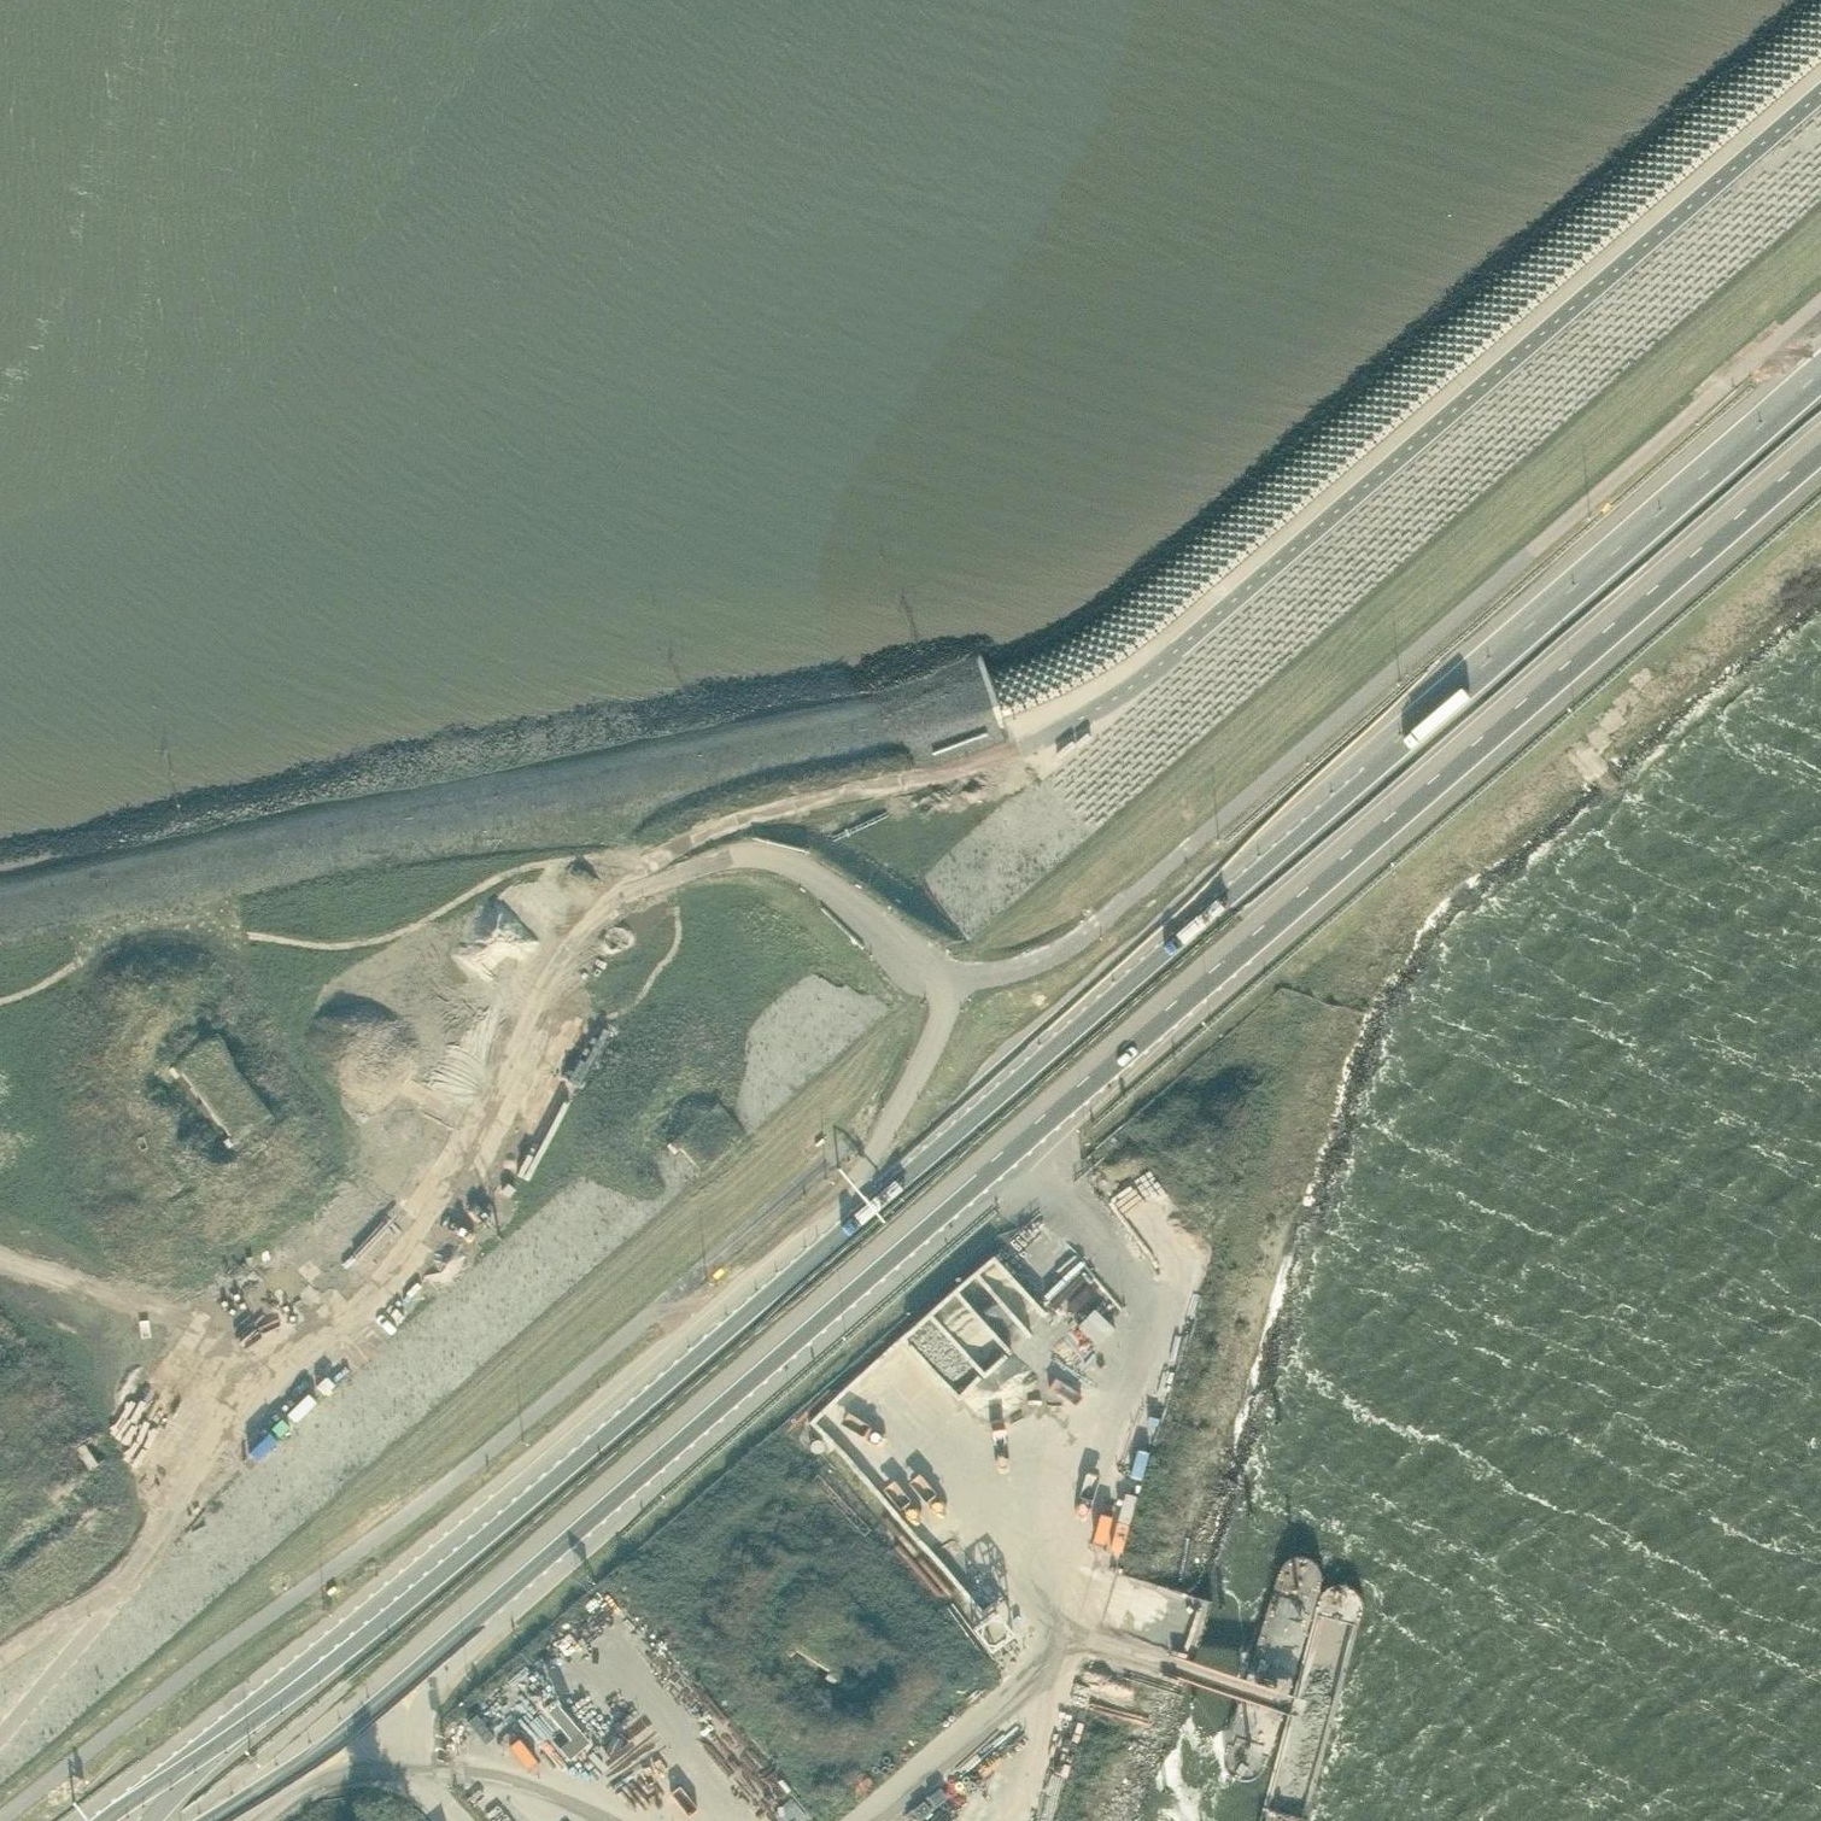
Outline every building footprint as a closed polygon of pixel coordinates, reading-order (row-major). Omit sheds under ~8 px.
[(227,1144),(270,1111),(233,1064),(231,1057),(227,1049),(224,1043),(225,1042),(220,1036),(174,1076),(176,1079),(182,1074),(230,1137),(224,1141),(227,1144)] [(835,1683),(870,1628),(821,1596),(786,1651),(792,1655),(795,1651),(806,1657),(803,1663),(815,1671),(818,1666),(828,1672),(825,1677),(835,1683)]
